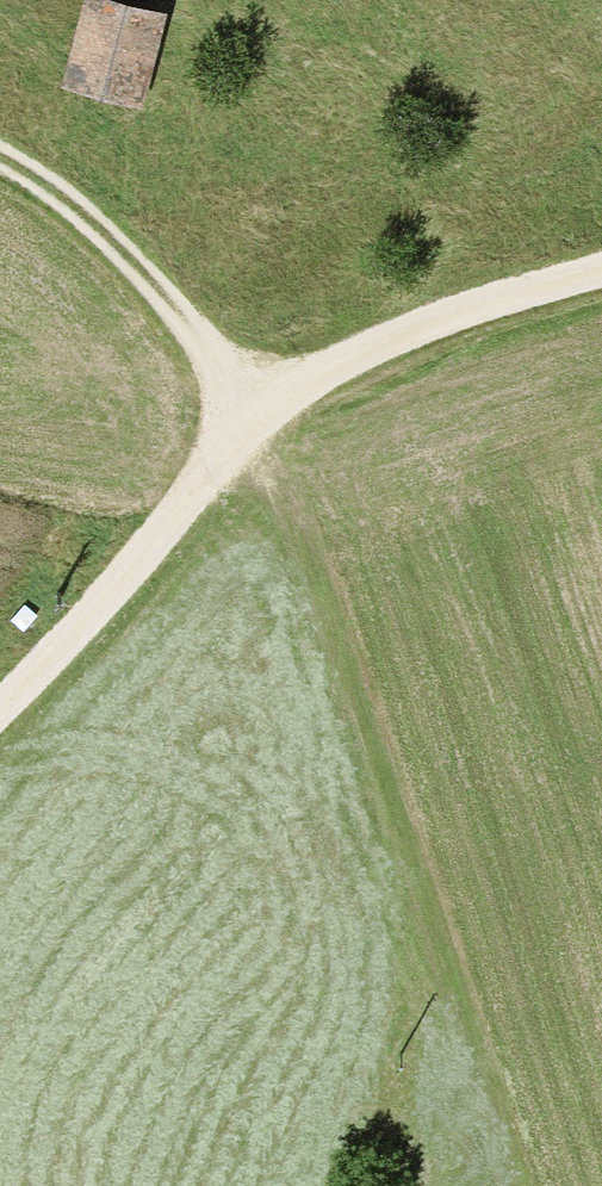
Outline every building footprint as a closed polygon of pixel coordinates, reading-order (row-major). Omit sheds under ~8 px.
[(177,29),(109,11),(88,93),(156,111),(177,29)]
